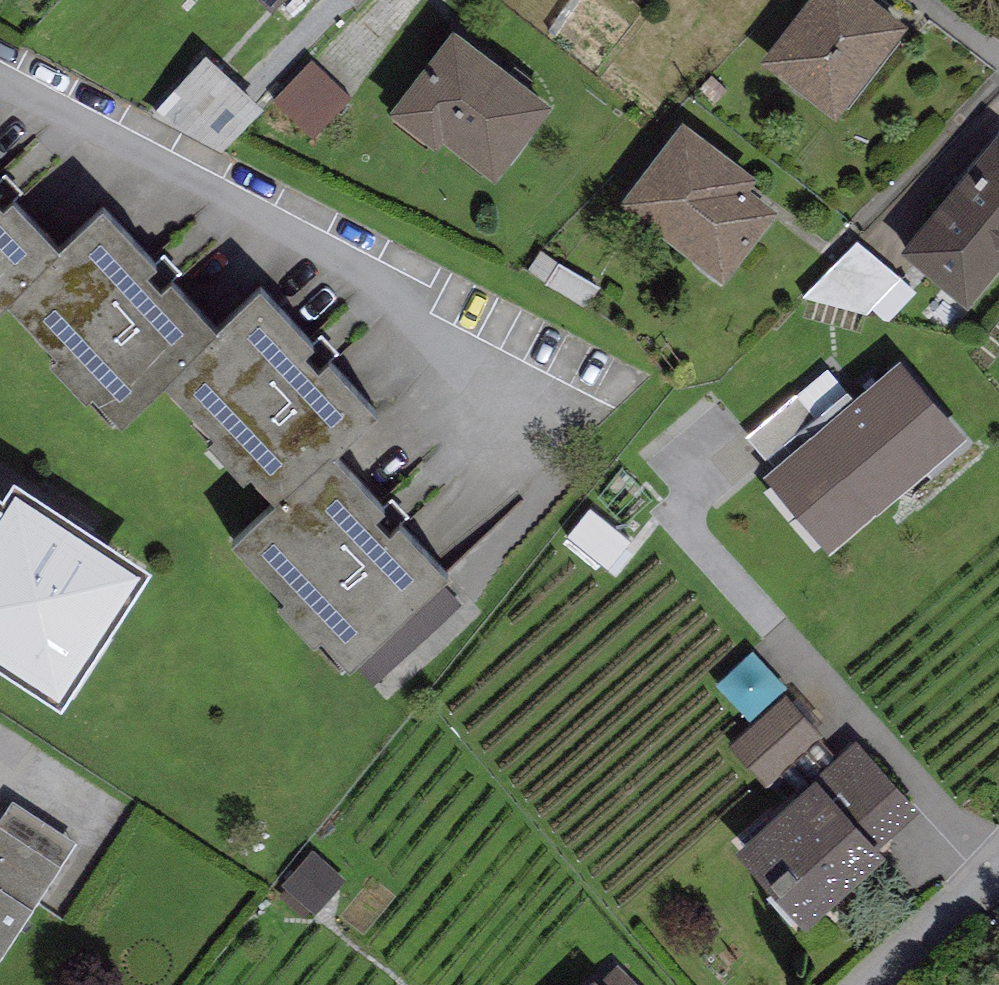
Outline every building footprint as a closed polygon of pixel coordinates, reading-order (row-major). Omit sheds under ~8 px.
[(275,17),(290,0),(256,0),(275,17)] [(864,0),(813,0),(760,70),(835,126),(907,32),(864,0)] [(553,113),(454,38),(388,123),(434,159),(441,150),(494,190),(553,113)] [(206,49),(152,104),(223,144),(263,99),(206,49)] [(282,123),(332,149),(359,98),(310,72),(282,123)] [(758,184),(683,129),(621,212),(726,289),(778,218),(749,197),(758,184)] [(968,316),(998,279),(998,140),(899,259),(968,316)] [(7,280),(62,229),(60,226),(0,163),(0,286),(7,280)] [(104,186),(60,226),(62,229),(7,280),(57,338),(52,344),(86,379),(92,373),(123,403),(163,360),(218,308),(217,307),(104,186)] [(859,244),(805,300),(867,318),(872,312),(879,320),(893,323),(917,295),(859,244)] [(259,267),(217,307),(218,308),(163,360),(218,417),(207,428),(242,465),(252,455),(277,482),(332,430),(333,432),(377,390),(259,267)] [(767,470),(829,543),(966,427),(900,349),(819,417),(771,460),(763,466),(767,470)] [(819,417),(795,390),(747,433),(771,460),(819,417)] [(333,432),(332,430),(277,482),(232,524),(285,581),(279,586),(313,622),(319,616),(351,649),(450,555),(333,432)] [(0,518),(0,679),(59,718),(148,587),(15,497),(3,514),(0,518)] [(589,505),(565,535),(606,569),(637,541),(589,505)] [(450,583),(362,669),(387,694),(475,608),(450,583)] [(788,690),(732,740),(765,776),(820,726),(788,690)] [(857,731),(819,764),(881,835),(919,802),(857,731)] [(819,764),(738,835),(806,912),(887,841),(881,835),(819,764)] [(77,837),(12,794),(0,813),(0,953),(77,837)] [(314,842),(275,882),(312,919),(351,878),(314,842)] [(578,984),(609,984),(595,969),(578,984)]
